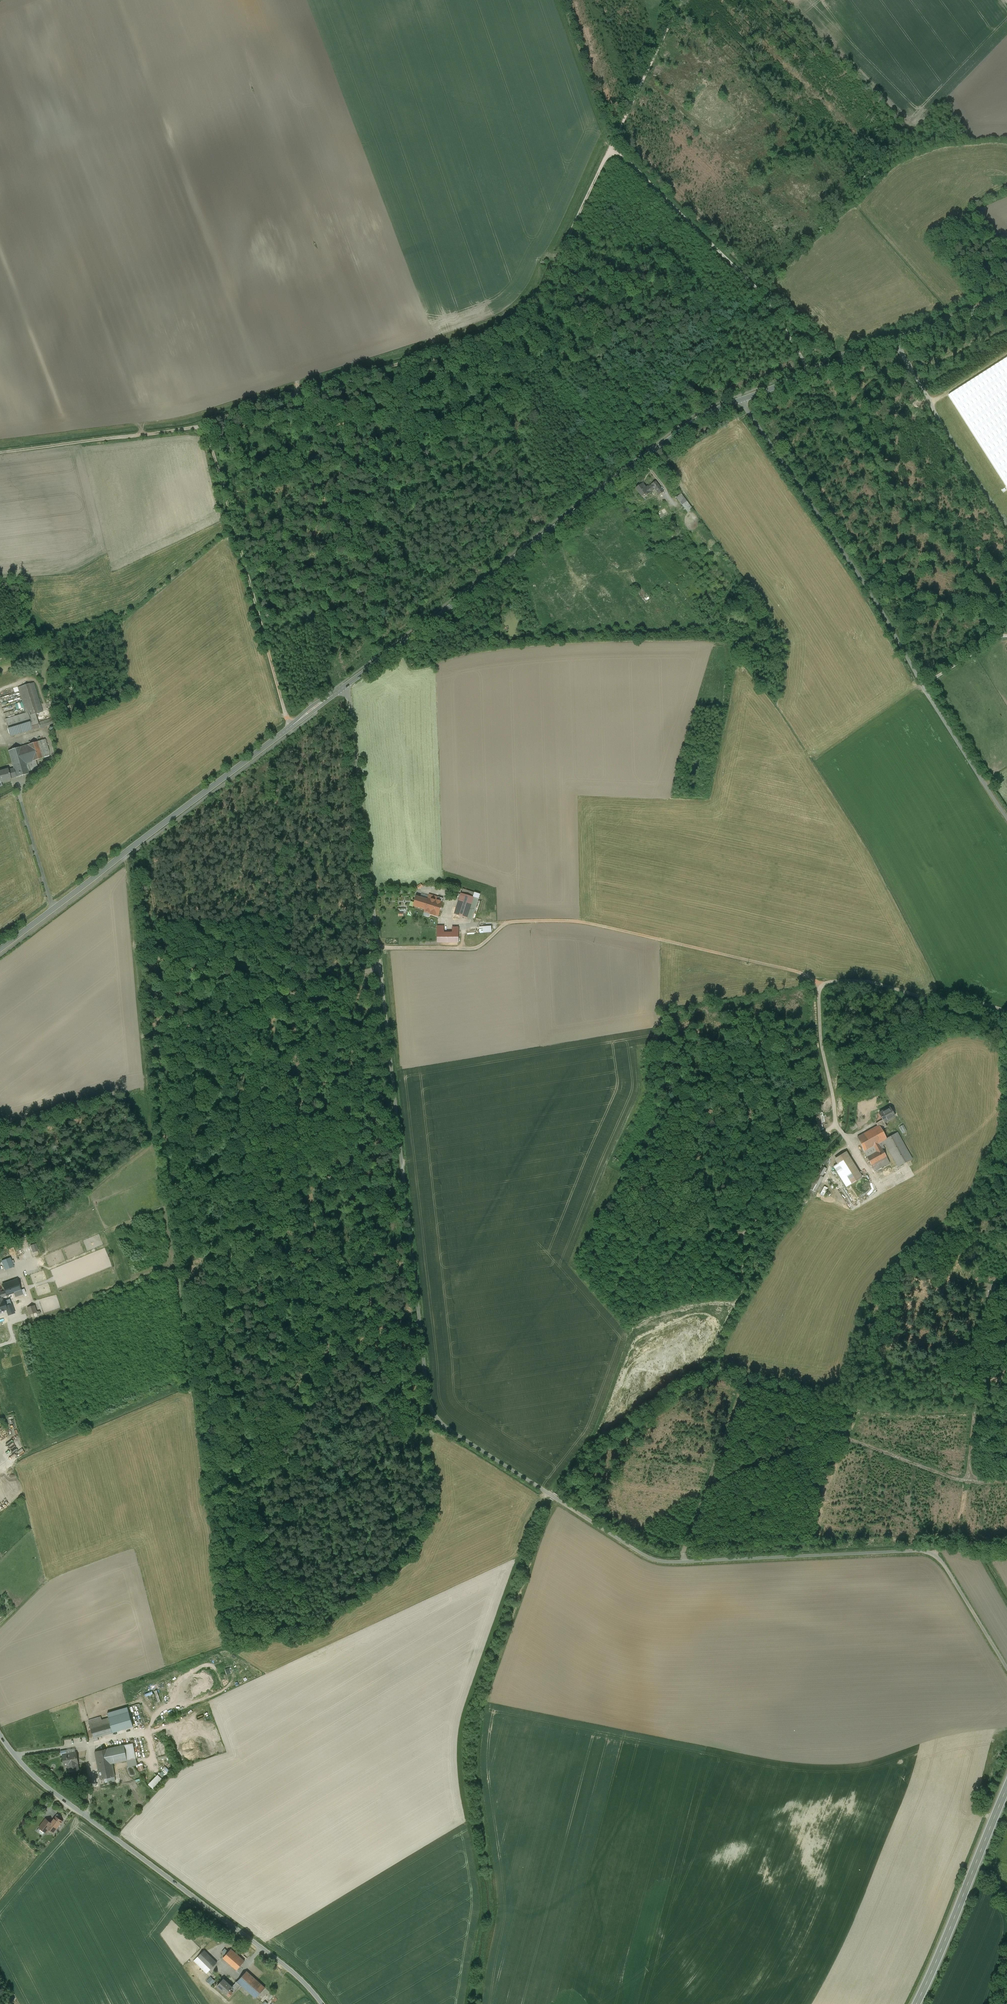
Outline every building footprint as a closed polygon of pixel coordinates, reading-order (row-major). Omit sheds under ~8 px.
[(949,394),(1006,485),(1006,358),(949,394)] [(773,432),(770,434),(779,446),(782,444),(773,432)] [(663,492),(655,482),(651,485),(654,489),(659,495),(663,492)] [(645,488),(642,484),(636,489),(642,497),(645,495),(646,496),(651,493),(651,492),(647,488),(647,487),(645,488)] [(690,513),(695,509),(684,494),(679,497),(690,513)] [(38,713),(29,684),(18,688),(26,713),(28,719),(31,730),(39,728),(37,720),(35,714),(38,713)] [(26,713),(5,719),(7,726),(28,719),(26,713)] [(43,718),(37,720),(39,728),(56,722),(55,718),(44,721),(43,718)] [(28,719),(7,726),(11,737),(31,730),(28,719)] [(45,740),(39,742),(44,758),(49,756),(48,752),(49,751),(45,740)] [(39,742),(8,751),(13,767),(36,760),(44,758),(39,742)] [(36,760),(13,767),(13,768),(16,777),(29,774),(28,771),(38,768),(36,760)] [(0,772),(0,782),(16,777),(13,768),(0,772)] [(473,898),(467,918),(472,919),(480,895),(475,893),(473,898)] [(461,894),(455,914),(467,918),(473,898),(461,894)] [(434,896),(429,895),(428,900),(425,910),(424,912),(431,914),(430,914),(435,916),(435,915),(438,916),(442,902),(433,900),(434,897),(434,896)] [(428,900),(417,896),(415,903),(414,906),(425,910),(428,900)] [(444,933),(438,933),(438,942),(458,942),(458,933),(452,933),(444,933)] [(889,1107),(879,1114),(882,1120),(881,1121),(882,1123),(879,1125),(881,1130),(887,1127),(884,1123),(895,1117),(889,1107)] [(824,1114),(818,1117),(821,1126),(827,1123),(824,1114)] [(877,1126),(857,1138),(863,1149),(869,1146),(870,1148),(877,1143),(886,1139),(881,1130),(879,1125),(877,1126)] [(912,1159),(897,1132),(886,1139),(877,1143),(879,1147),(885,1144),(898,1167),(910,1160),(912,1159)] [(877,1143),(870,1148),(869,1146),(863,1149),(867,1157),(866,1158),(871,1165),(886,1157),(882,1149),(881,1150),(879,1147),(877,1143)] [(846,1152),(835,1159),(838,1164),(833,1167),(846,1187),(862,1178),(846,1152)] [(886,1157),(871,1165),(874,1171),(889,1163),(886,1157)] [(826,1169),(822,1166),(817,1174),(821,1177),(826,1169)] [(821,1177),(817,1174),(811,1185),(816,1188),(823,1177),(821,1177)] [(866,1179),(865,1179),(864,1179),(863,1179),(861,1179),(860,1179),(859,1180),(858,1181),(857,1182),(857,1183),(857,1184),(856,1185),(856,1186),(856,1187),(857,1187),(857,1188),(857,1189),(858,1190),(859,1191),(860,1191),(860,1192),(861,1192),(863,1192),(865,1192),(866,1192),(867,1191),(868,1190),(869,1189),(869,1188),(870,1187),(870,1186),(870,1185),(870,1184),(870,1183),(869,1182),(868,1181),(867,1180),(866,1179)] [(8,1270),(16,1266),(12,1256),(3,1260),(8,1270)] [(17,1279),(10,1282),(14,1293),(21,1290),(19,1283),(17,1279)] [(10,1282),(2,1285),(4,1291),(0,1293),(2,1297),(9,1295),(9,1294),(14,1293),(10,1282)] [(35,1306),(28,1308),(30,1315),(37,1312),(35,1306)] [(20,1457),(26,1453),(21,1447),(15,1451),(20,1457)] [(597,1513),(593,1509),(589,1514),(594,1517),(597,1513)] [(109,1718),(113,1732),(133,1726),(128,1707),(107,1714),(109,1718)] [(109,1718),(89,1724),(94,1738),(113,1732),(109,1718)] [(133,1743),(124,1745),(127,1760),(128,1766),(137,1764),(133,1743)] [(124,1745),(95,1751),(98,1766),(112,1763),(127,1760),(124,1745)] [(76,1753),(63,1755),(64,1762),(67,1761),(69,1772),(79,1770),(77,1763),(78,1763),(76,1753)] [(112,1763),(98,1766),(100,1779),(115,1776),(112,1763)] [(166,1778),(171,1769),(166,1766),(161,1775),(166,1778)] [(160,1774),(151,1784),(156,1789),(165,1779),(160,1774)] [(51,1823),(47,1828),(48,1829),(53,1832),(57,1828),(63,1821),(59,1818),(56,1816),(51,1823)] [(45,1819),(39,1827),(45,1832),(48,1829),(47,1828),(51,1823),(45,1819)] [(245,1961),(231,1949),(223,1958),(236,1970),(245,1961)] [(217,1963),(204,1950),(197,1957),(210,1969),(217,1963)] [(210,1969),(197,1957),(194,1961),(206,1974),(208,1972),(210,1969)] [(246,1971),(237,1981),(241,1985),(250,1993),(256,1998),(265,1988),(256,1980),(246,1971)] [(232,1987),(223,1979),(217,1986),(226,1994),(229,1997),(241,1985),(237,1981),(232,1987)]
